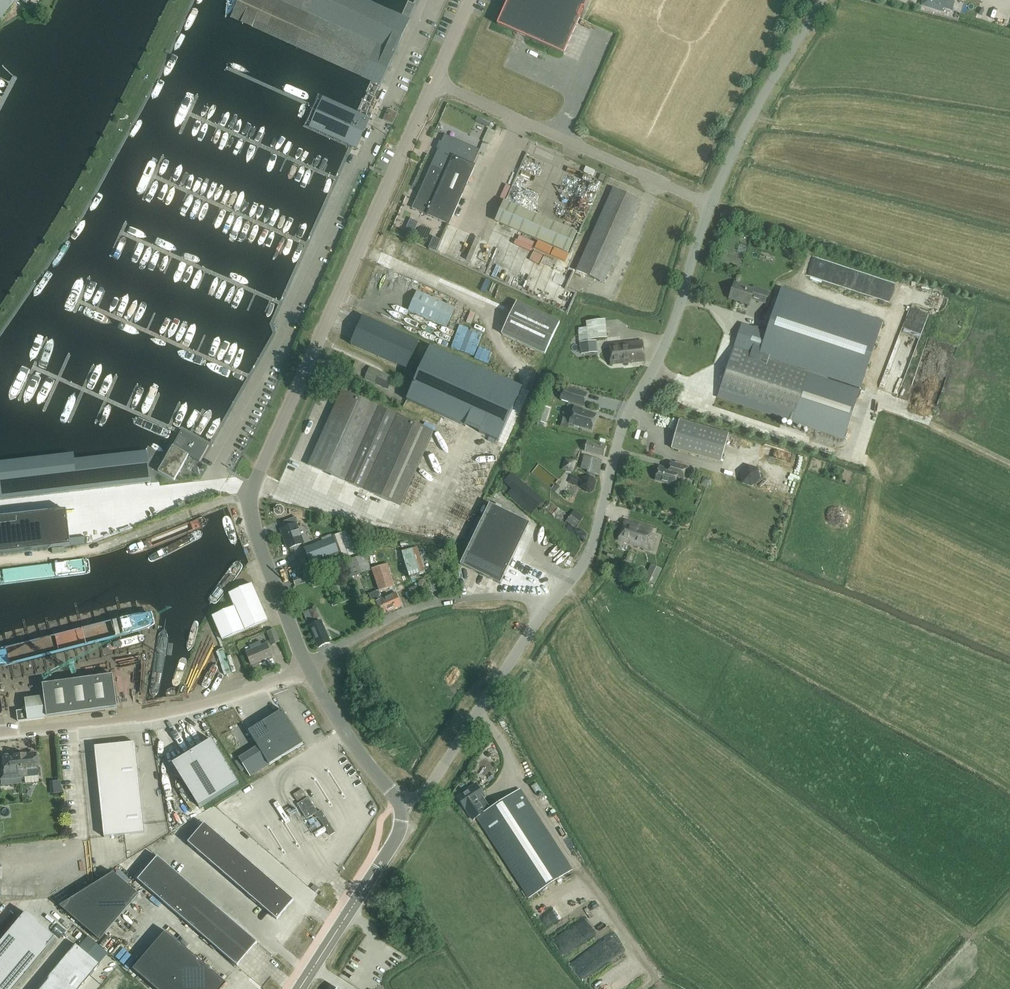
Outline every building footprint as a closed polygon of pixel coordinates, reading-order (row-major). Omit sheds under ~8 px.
[(16,0),(0,0),(0,18),(16,0)] [(231,19),(372,81),(400,17),(364,0),(239,0),(231,19)] [(496,24),(563,55),(588,0),(507,0),(496,24)] [(926,6),(942,11),(943,8),(952,11),(955,0),(928,0),(926,6)] [(378,83),(379,84),(408,20),(406,20),(400,17),(372,81),(378,83)] [(364,120),(361,119),(330,105),(329,105),(328,104),(318,126),(320,127),(351,141),(352,141),(355,143),(357,144),(358,140),(367,121),(364,120)] [(460,114),(457,123),(474,128),(477,120),(460,114)] [(415,201),(427,206),(429,207),(426,215),(449,225),(475,166),(473,165),(479,150),(445,134),(415,201)] [(584,176),(594,180),(596,174),(585,170),(584,176)] [(357,208),(366,187),(357,183),(348,204),(357,208)] [(612,189),(576,270),(604,282),(640,201),(612,189)] [(497,222),(545,242),(551,245),(568,252),(576,233),(505,202),(497,222)] [(444,256),(454,231),(447,228),(437,253),(444,256)] [(518,249),(519,244),(506,240),(504,245),(518,249)] [(793,255),(803,253),(801,246),(792,249),(793,255)] [(764,304),(768,292),(754,287),(753,289),(734,283),(729,299),(748,305),(750,299),(764,304)] [(843,438),(882,321),(782,288),(768,333),(742,324),(718,396),(843,438)] [(417,292),(409,311),(446,328),(454,309),(417,292)] [(562,310),(569,313),(572,303),(566,301),(562,310)] [(501,334),(544,354),(559,322),(516,302),(501,334)] [(411,359),(415,349),(419,342),(363,317),(351,344),(406,369),(409,362),(411,359)] [(607,339),(605,320),(586,322),(586,328),(588,342),(580,342),(581,353),(597,351),(596,340),(607,339)] [(609,345),(611,364),(645,360),(642,341),(609,345)] [(522,389),(430,347),(406,400),(498,442),(522,389)] [(370,368),(365,379),(388,390),(393,378),(370,368)] [(560,398),(583,405),(587,393),(564,386),(560,398)] [(400,507),(433,432),(341,391),(308,465),(400,507)] [(535,420),(546,423),(550,408),(540,405),(535,420)] [(569,423),(573,424),(574,426),(578,427),(579,426),(591,430),(595,415),(582,411),(582,409),(574,406),(569,423)] [(729,436),(680,421),(672,449),(720,463),(729,436)] [(182,431),(158,472),(174,481),(189,455),(199,461),(208,446),(182,431)] [(587,441),(584,451),(603,456),(605,446),(587,441)] [(847,446),(844,458),(855,461),(859,449),(847,446)] [(0,467),(0,498),(149,477),(145,447),(0,467)] [(584,455),(580,468),(582,469),(587,470),(587,473),(599,476),(602,460),(584,455)] [(565,458),(561,471),(573,472),(577,461),(576,460),(577,458),(573,457),(572,460),(565,458)] [(671,470),(659,467),(655,480),(675,486),(677,477),(683,479),(686,467),(673,463),(671,470)] [(512,473),(503,482),(511,489),(507,494),(531,516),(544,501),(512,473)] [(571,475),(568,482),(576,485),(579,478),(571,475)] [(589,476),(582,478),(580,486),(585,491),(593,489),(595,481),(589,476)] [(525,532),(530,522),(490,503),(461,563),(500,583),(522,539),(525,532)] [(66,510),(0,518),(0,554),(86,544),(86,537),(70,539),(66,510)] [(584,517),(574,510),(565,522),(575,529),(584,517)] [(448,522),(458,523),(459,513),(448,513),(448,522)] [(284,521),(282,529),(281,530),(288,549),(303,544),(296,524),(298,523),(296,517),(284,521)] [(653,530),(624,521),(618,540),(654,551),(658,536),(652,534),(653,530)] [(338,553),(341,559),(361,552),(354,534),(347,536),(345,531),(332,536),(333,538),(338,553)] [(333,538),(305,548),(310,563),(338,553),(333,538)] [(419,556),(418,551),(417,547),(402,551),(409,578),(420,576),(419,572),(423,572),(421,563),(419,556)] [(338,553),(310,563),(313,570),(341,559),(338,553)] [(366,555),(346,561),(352,577),(371,571),(366,555)] [(379,591),(385,589),(392,587),(394,586),(387,564),(372,569),(379,591)] [(651,565),(644,580),(654,585),(661,569),(651,565)] [(321,578),(318,571),(293,579),(295,586),(321,578)] [(228,594),(231,600),(232,602),(234,607),(218,614),(212,617),(212,618),(222,640),(227,638),(232,636),(266,621),(251,585),(228,594)] [(379,615),(387,611),(382,599),(381,598),(381,597),(378,590),(369,595),(372,601),(379,615)] [(401,605),(395,593),(382,599),(387,611),(401,605)] [(307,622),(312,619),(309,611),(308,610),(303,612),(307,622)] [(321,621),(309,626),(319,648),(330,643),(321,621)] [(275,629),(266,632),(272,646),(280,642),(275,629)] [(143,645),(154,645),(153,632),(142,632),(143,645)] [(0,645),(0,658),(25,652),(22,640),(0,645)] [(255,649),(246,652),(251,665),(272,656),(267,644),(260,647),(259,644),(254,646),(255,649)] [(57,652),(59,667),(93,663),(90,646),(72,648),(72,650),(57,652)] [(226,661),(225,656),(220,657),(225,677),(233,675),(229,660),(226,661)] [(3,681),(33,675),(33,673),(43,671),(40,658),(24,661),(25,666),(18,667),(17,664),(0,667),(3,681)] [(18,721),(44,718),(44,716),(116,708),(112,678),(43,686),(45,697),(41,697),(26,699),(28,710),(17,711),(18,721)] [(265,721),(286,755),(303,744),(282,710),(265,721)] [(286,755),(265,721),(248,731),(258,746),(270,765),(286,755)] [(212,740),(173,764),(199,808),(239,784),(212,740)] [(96,747),(104,837),(145,833),(137,743),(96,747)] [(320,758),(337,749),(335,745),(318,754),(320,758)] [(270,765),(258,746),(239,758),(251,777),(270,765)] [(18,755),(20,777),(26,777),(26,770),(37,769),(35,753),(34,754),(32,752),(29,753),(28,754),(18,755)] [(20,777),(18,755),(9,756),(7,755),(4,755),(3,756),(1,757),(2,767),(0,767),(0,779),(20,777)] [(305,763),(308,767),(318,760),(316,757),(305,763)] [(343,769),(350,765),(347,758),(340,762),(343,769)] [(466,809),(473,820),(477,818),(480,816),(491,809),(485,799),(483,800),(482,798),(484,797),(476,784),(469,789),(470,790),(458,798),(465,809),(466,809)] [(520,790),(494,806),(486,812),(480,816),(477,818),(529,898),(572,871),(520,790)] [(318,812),(308,797),(297,803),(307,819),(317,813),(330,835),(335,832),(322,810),(318,812)] [(259,817),(254,821),(273,842),(278,838),(259,817)] [(210,845),(219,835),(205,823),(196,833),(210,845)] [(283,830),(278,833),(281,841),(287,839),(283,830)] [(202,855),(210,845),(196,833),(188,843),(202,855)] [(223,856),(231,846),(219,835),(210,845),(223,856)] [(289,839),(284,842),(291,852),(295,849),(289,839)] [(215,866),(223,856),(210,845),(202,855),(215,866)] [(236,867),(244,857),(231,846),(223,856),(236,867)] [(227,877),(236,867),(223,856),(215,866),(227,877)] [(147,888),(167,865),(158,857),(138,880),(147,888)] [(248,877),(257,868),(244,857),(236,867),(248,877)] [(167,865),(147,888),(156,896),(176,872),(167,865)] [(239,887),(248,877),(236,867),(227,877),(239,887)] [(261,889),(269,879),(257,868),(248,877),(261,889)] [(176,872),(156,896),(164,903),(184,880),(176,872)] [(113,874),(60,906),(100,940),(138,895),(113,874)] [(252,898),(261,889),(248,877),(239,887),(252,898)] [(269,879),(261,889),(274,900),(282,890),(269,879)] [(184,880),(164,903),(173,910),(193,887),(184,880)] [(193,887),(173,910),(181,917),(201,894),(193,887)] [(265,910),(274,900),(261,889),(252,898),(265,910)] [(274,900),(286,910),(294,900),(282,890),(274,900)] [(201,894),(181,917),(190,925),(210,902),(201,894)] [(274,900),(265,910),(277,920),(286,910),(274,900)] [(210,902),(190,925),(198,932),(218,909),(210,902)] [(218,909),(198,932),(206,939),(217,927),(226,916),(218,909)] [(24,911),(0,940),(0,988),(12,988),(55,937),(24,911)] [(233,942),(243,930),(226,916),(217,927),(233,942)] [(575,945),(576,946),(597,932),(590,921),(587,923),(584,918),(556,936),(565,951),(575,945)] [(248,954),(233,942),(217,927),(206,939),(237,966),(248,954)] [(227,984),(165,930),(132,968),(156,988),(223,988),(227,984)] [(243,930),(233,942),(248,954),(257,943),(243,930)] [(39,988),(79,988),(100,964),(76,945),(39,988)] [(150,988),(133,973),(129,977),(142,988),(150,988)] [(605,981),(598,988),(615,988),(605,981)]
